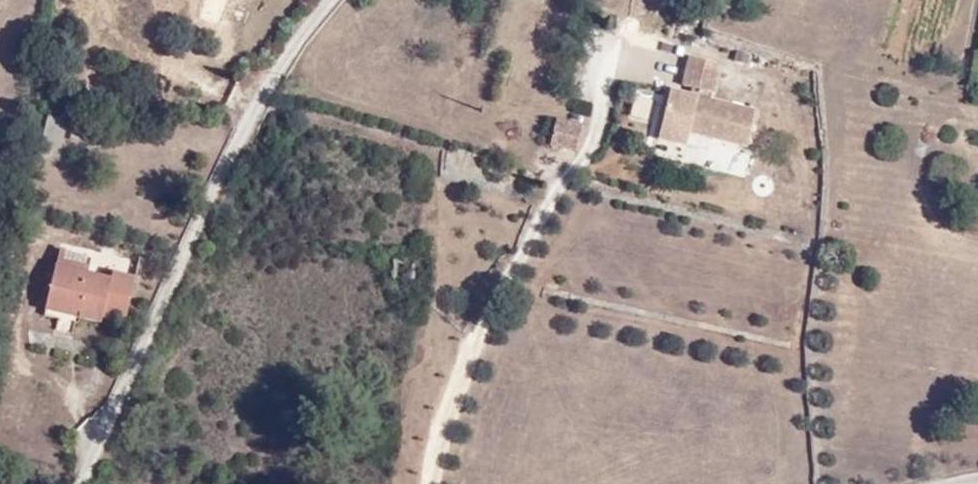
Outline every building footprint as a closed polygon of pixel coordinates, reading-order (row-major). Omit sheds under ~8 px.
[(720,62),(691,54),(684,83),(697,86),(696,93),(671,87),(658,131),(687,138),(689,128),(747,142),(757,107),(711,94),(720,62)] [(632,96),(628,118),(648,121),(652,100),(632,96)] [(560,141),(580,145),(585,124),(564,119),(560,141)] [(67,264),(56,303),(89,311),(88,316),(109,322),(111,317),(131,323),(143,279),(121,273),(120,279),(67,264)] [(56,303),(55,307),(88,316),(89,311),(56,303)]
